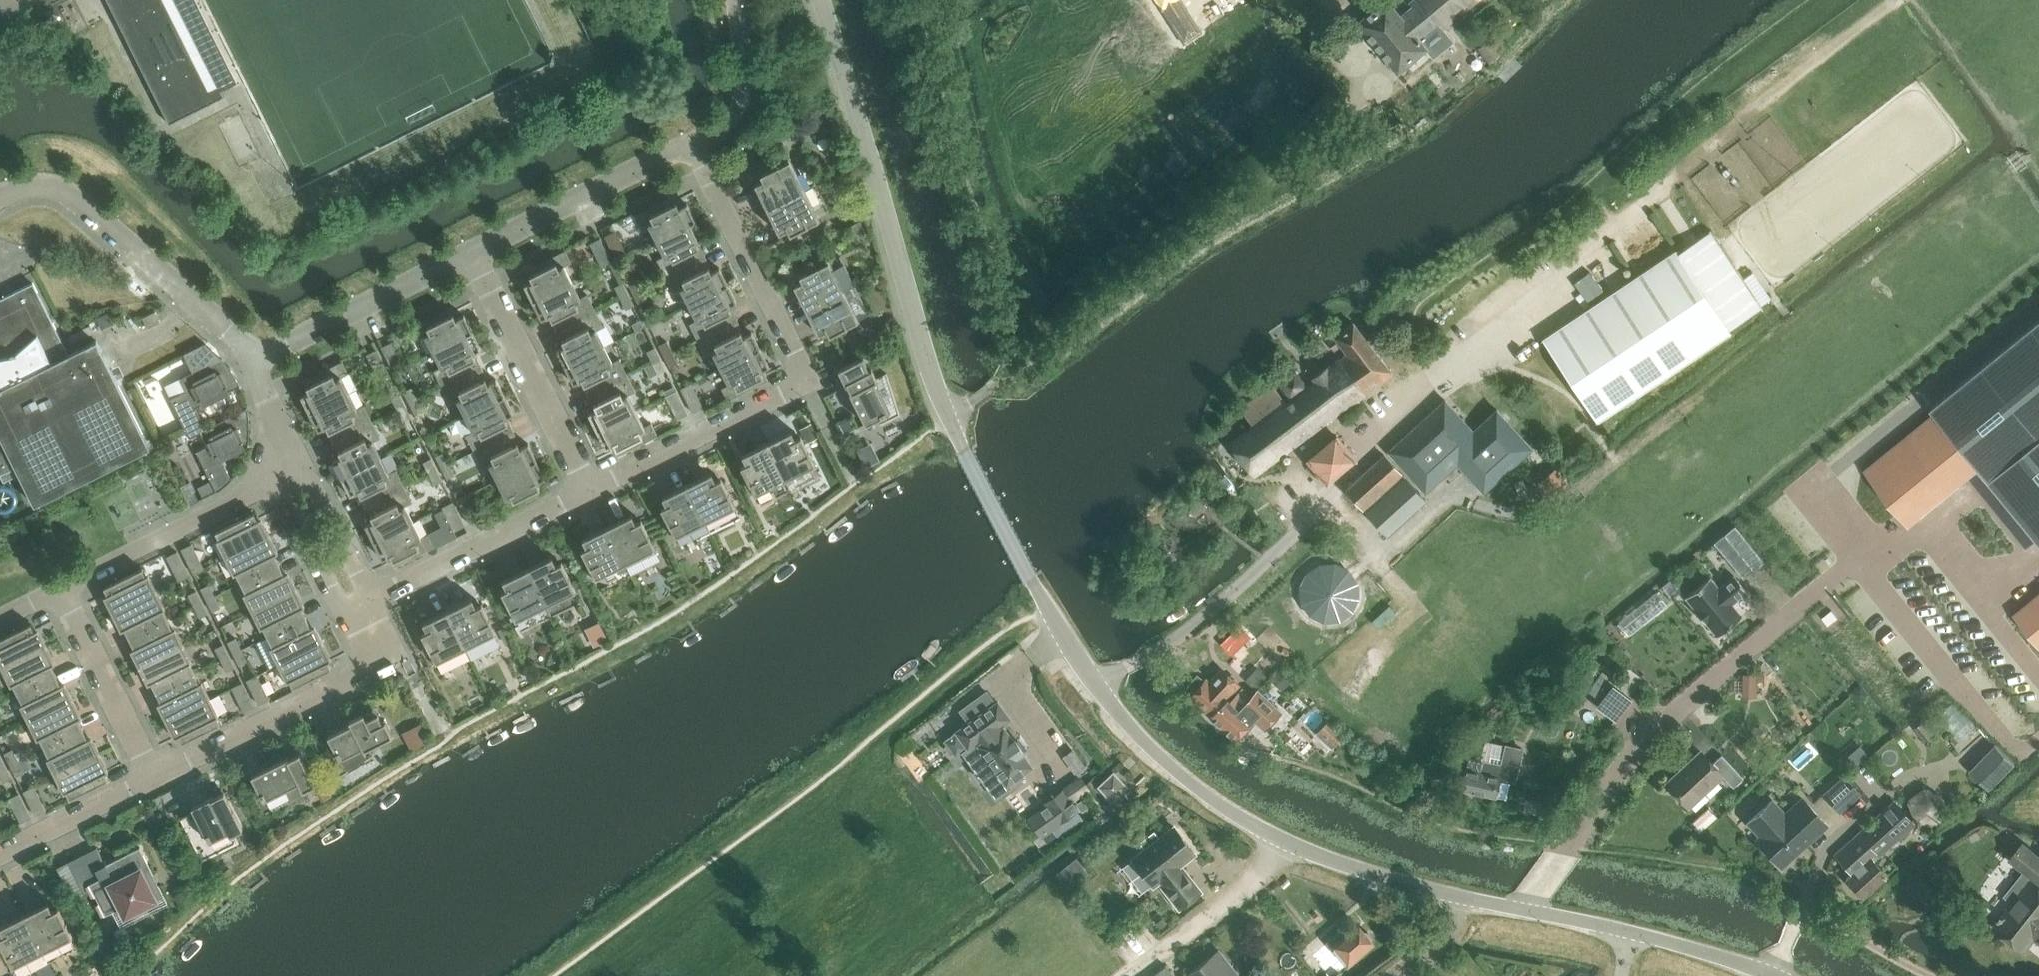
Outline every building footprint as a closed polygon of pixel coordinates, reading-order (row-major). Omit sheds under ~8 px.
[(178,119),(225,96),(221,89),(177,0),(108,0),(116,16),(118,20),(122,30),(140,64),(141,66),(156,97),(169,123),(178,119)] [(1184,44),(1202,32),(1193,19),(1190,21),(1177,0),(1156,0),(1184,44)] [(1475,0),(1412,0),(1410,2),(1412,5),(1399,15),(1387,0),(1384,0),(1357,22),(1397,72),(1427,48),(1420,40),(1440,25),(1442,27),(1475,0)] [(803,190),(789,162),(788,161),(761,174),(764,180),(756,184),(767,207),(803,190)] [(817,219),(803,190),(767,207),(779,231),(787,227),(790,233),(817,219)] [(695,220),(687,203),(680,206),(674,196),(636,215),(642,226),(648,223),(656,239),(695,220)] [(704,256),(696,241),(704,237),(695,220),(656,239),(665,256),(658,260),(666,275),(704,256)] [(626,254),(614,231),(605,236),(616,259),(626,254)] [(1710,232),(1677,252),(1728,329),(1761,309),(1759,306),(1710,232)] [(612,262),(600,239),(589,243),(601,266),(612,262)] [(1597,422),(1730,333),(1728,329),(1677,252),(1675,249),(1641,272),(1541,339),(1597,422)] [(572,282),(564,266),(571,262),(565,250),(524,269),(530,281),(524,284),(532,302),(572,282)] [(728,284),(719,267),(712,271),(704,256),(666,275),(674,291),(680,287),(688,304),(728,284)] [(842,291),(826,261),(801,273),(804,278),(794,283),(807,308),(842,291)] [(836,266),(860,316),(870,311),(847,261),(836,266)] [(1566,303),(1601,289),(1595,273),(1559,286),(1566,303)] [(640,288),(634,277),(627,280),(632,291),(640,288)] [(595,310),(587,294),(580,297),(572,282),(532,302),(541,319),(548,316),(555,330),(595,310)] [(96,340),(69,354),(33,283),(0,299),(0,474),(3,481),(19,473),(34,503),(149,446),(126,400),(96,340)] [(627,294),(622,283),(614,287),(620,298),(627,294)] [(736,320),(728,305),(736,301),(728,284),(688,304),(697,321),(690,324),(698,340),(736,320)] [(646,299),(640,288),(632,291),(638,303),(646,299)] [(856,320),(842,291),(807,308),(819,332),(829,327),(831,332),(856,320)] [(633,305),(627,294),(620,298),(626,309),(633,305)] [(472,331),(464,314),(457,317),(452,306),(411,326),(418,339),(425,335),(433,351),(472,331)] [(604,346),(596,331),(603,327),(595,310),(555,330),(562,345),(556,349),(564,366),(604,346)] [(161,322),(155,311),(143,317),(148,328),(161,322)] [(760,349),(751,332),(744,335),(736,320),(698,340),(706,355),(713,352),(721,368),(760,349)] [(1864,470),(1910,526),(1969,478),(2026,549),(2038,539),(2038,540),(2038,321),(1932,408),(1935,412),(1864,470)] [(1254,476),(1358,398),(1391,374),(1352,323),(1335,336),(1342,345),(1348,353),(1312,380),(1313,381),(1305,387),(1293,373),(1280,384),(1290,398),(1285,402),(1273,385),(1240,409),(1253,427),(1230,444),(1254,476)] [(482,367),(474,352),(481,349),(472,331),(433,351),(441,366),(434,370),(442,387),(482,367)] [(1342,345),(1335,336),(1328,341),(1335,351),(1342,345)] [(673,354),(666,341),(659,345),(665,357),(673,354)] [(404,366),(392,342),(381,347),(393,371),(404,366)] [(184,353),(193,371),(217,359),(212,349),(205,343),(184,353)] [(627,374),(619,359),(612,362),(604,346),(564,366),(573,383),(579,380),(587,395),(627,374)] [(659,357),(654,347),(647,351),(652,361),(659,357)] [(389,373),(377,349),(366,354),(378,379),(389,373)] [(766,381),(761,370),(768,366),(760,349),(721,368),(729,385),(722,388),(728,400),(766,381)] [(678,363),(673,354),(665,357),(670,367),(678,363)] [(196,407),(239,386),(240,386),(233,374),(231,369),(229,366),(226,368),(221,359),(222,359),(221,357),(217,359),(193,371),(179,378),(186,390),(170,398),(189,437),(206,428),(196,407)] [(665,370),(659,357),(652,361),(658,373),(665,370)] [(888,412),(874,382),(876,381),(872,372),(870,372),(864,358),(840,370),(851,392),(850,393),(865,423),(886,413),(888,412)] [(348,393),(341,377),(348,373),(342,361),(303,380),(309,391),(301,395),(309,412),(348,393)] [(504,396),(496,379),(489,382),(482,367),(442,387),(450,402),(457,399),(465,415),(504,396)] [(636,410),(628,395),(636,391),(627,374),(587,395),(590,400),(595,410),(588,413),(597,430),(636,410)] [(703,407),(691,383),(681,389),(692,412),(703,407)] [(411,387),(404,391),(410,404),(417,400),(411,387)] [(688,414),(676,391),(666,396),(677,419),(688,414)] [(372,421),(364,405),(356,409),(348,393),(309,412),(318,429),(324,426),(332,441),(372,421)] [(405,405),(399,394),(391,397),(397,409),(405,405)] [(514,431),(506,416),(513,413),(504,396),(465,415),(473,431),(466,434),(474,451),(514,431)] [(1415,480),(1446,452),(1483,492),(1532,447),(1497,409),(1473,430),(1445,399),(1429,413),(1430,415),(1389,453),(1415,480)] [(422,410),(417,400),(410,404),(415,414),(422,410)] [(410,416),(405,405),(397,409),(403,420),(410,416)] [(221,458),(246,445),(246,446),(247,447),(248,441),(249,436),(249,430),(249,425),(249,421),(248,421),(243,411),(246,409),(247,409),(247,407),(245,407),(246,408),(206,428),(189,437),(189,438),(201,432),(208,446),(196,451),(216,491),(221,489),(225,486),(229,482),(232,478),(231,478),(221,458)] [(657,435),(651,423),(644,426),(636,410),(597,430),(605,447),(612,444),(617,455),(657,435)] [(380,457),(373,441),(380,437),(372,421),(332,441),(340,456),(333,459),(341,476),(380,457)] [(810,424),(802,428),(808,441),(816,437),(810,424)] [(536,460),(528,443),(521,446),(514,431),(474,451),(482,467),(489,463),(497,479),(536,460)] [(814,464),(802,439),(797,442),(792,432),(767,445),(784,479),(814,464)] [(1337,437),(1308,459),(1325,480),(1354,457),(1337,437)] [(867,463),(880,459),(874,442),(861,447),(867,463)] [(784,479),(767,445),(743,457),(747,466),(742,469),(755,494),(784,479)] [(449,463),(443,452),(436,456),(441,467),(449,463)] [(1384,454),(1345,489),(1363,509),(1364,508),(1401,473),(1384,454)] [(404,486),(396,469),(388,473),(380,457),(341,476),(350,493),(357,490),(364,505),(404,486)] [(437,469),(431,458),(424,462),(429,473),(437,469)] [(542,487),(538,480),(545,477),(536,460),(497,479),(505,495),(498,499),(504,511),(544,492),(542,487)] [(454,474),(449,463),(441,467),(447,478),(454,474)] [(1568,486),(1554,468),(1536,482),(1551,500),(1568,486)] [(442,480),(437,469),(429,473),(435,484),(442,480)] [(1401,473),(1364,508),(1366,511),(1365,511),(1387,535),(1426,500),(1401,473)] [(734,506),(722,481),(717,484),(712,474),(688,486),(705,521),(734,506)] [(413,521),(405,506),(412,502),(404,486),(364,505),(372,521),(365,524),(374,541),(413,521)] [(705,521),(688,486),(663,499),(668,508),(663,510),(675,535),(705,521)] [(479,518),(468,494),(457,499),(469,523),(479,518)] [(465,525),(453,501),(442,507),(454,530),(465,525)] [(224,557),(269,535),(260,517),(257,519),(254,512),(215,531),(220,541),(217,542),(224,557)] [(655,548),(642,523),(637,525),(633,516),(608,528),(625,563),(655,548)] [(434,546),(428,534),(421,537),(413,521),(374,541),(382,558),(389,555),(394,566),(434,546)] [(625,563),(608,528),(583,541),(588,550),(583,552),(595,577),(625,563)] [(279,563),(274,554),(278,552),(275,546),(269,535),(224,557),(231,572),(235,570),(241,582),(279,563)] [(203,567),(192,544),(181,549),(193,572),(203,567)] [(189,575),(177,551),(166,556),(178,580),(189,575)] [(1337,557),(1331,557),(1326,557),(1320,558),(1315,560),(1310,562),(1306,566),(1302,569),(1299,574),(1297,579),(1295,584),(1294,589),(1294,594),(1294,600),(1296,605),(1298,610),(1301,615),(1304,619),(1308,622),(1313,625),(1318,627),(1323,629),(1328,629),(1334,629),(1339,628),(1344,627),(1349,624),(1353,621),(1357,618),(1360,613),(1363,609),(1365,604),(1366,598),(1367,593),(1366,587),(1365,582),(1363,576),(1360,572),(1356,567),(1352,564),(1347,561),(1342,559),(1337,557)] [(575,590),(562,565),(557,567),(553,558),(528,570),(545,605),(575,590)] [(296,588),(290,577),(287,571),(284,573),(279,563),(241,582),(247,594),(243,596),(251,611),(296,588)] [(142,568),(104,587),(107,593),(104,595),(112,613),(158,590),(150,575),(147,577),(142,568)] [(545,605),(528,570),(504,582),(508,592),(503,594),(516,619),(545,605)] [(1740,615),(1731,603),(1745,592),(1746,592),(1747,591),(1734,575),(1733,576),(1718,588),(1710,578),(1711,578),(1710,577),(1685,597),(1686,598),(1686,597),(1697,611),(1696,612),(1704,622),(1705,621),(1716,635),(1717,636),(1742,616),(1741,615),(1740,615)] [(214,595),(209,584),(201,588),(206,599),(214,595)] [(306,617),(301,608),(305,606),(302,600),(296,588),(251,611),(258,626),(261,624),(267,636),(306,617)] [(168,619),(162,607),(165,605),(158,590),(112,613),(121,630),(125,629),(129,638),(168,619)] [(202,602),(196,590),(188,594),(194,605),(202,602)] [(2013,614),(2038,645),(2038,593),(2013,614)] [(220,607),(214,595),(206,599),(212,611),(220,607)] [(495,632),(483,607),(478,609),(473,600),(449,612),(466,646),(495,632)] [(208,613),(202,602),(194,605),(200,617),(208,613)] [(466,646),(449,612),(424,624),(429,633),(424,636),(436,661),(466,646)] [(323,642),(317,631),(314,624),(310,626),(306,617),(267,636),(273,648),(270,650),(277,664),(323,642)] [(185,644),(177,629),(173,630),(168,619),(129,638),(134,647),(130,648),(139,666),(185,644)] [(1233,628),(1226,621),(1210,635),(1217,642),(1233,628)] [(46,646),(37,628),(34,629),(31,624),(0,638),(0,667),(1,668),(46,646)] [(241,649),(235,638),(227,642),(233,653),(241,649)] [(331,668),(328,662),(332,661),(323,642),(277,664),(285,679),(288,678),(293,687),(331,668)] [(194,672),(188,660),(192,658),(185,644),(139,666),(148,684),(151,682),(156,691),(194,672)] [(229,655),(223,644),(215,648),(221,659),(229,655)] [(56,674),(51,665),(55,663),(52,657),(46,646),(1,668),(8,683),(12,681),(18,693),(56,674)] [(247,661),(241,649),(233,653),(239,665),(247,661)] [(234,667),(229,655),(221,659),(226,671),(234,667)] [(1197,675),(1187,686),(1194,692),(1189,698),(1210,716),(1230,694),(1239,685),(1221,669),(1209,682),(1206,679),(1204,681),(1197,675)] [(1257,669),(1246,680),(1254,687),(1264,676),(1257,669)] [(1280,670),(1272,678),(1282,688),(1290,680),(1280,670)] [(211,697),(204,682),(200,684),(194,672),(156,691),(160,700),(157,702),(166,720),(211,697)] [(73,699),(67,688),(64,681),(60,683),(56,674),(18,693),(24,705),(20,707),(27,722),(73,699)] [(269,698),(257,675),(246,680),(258,704),(269,698)] [(254,706),(242,682),(232,687),(243,711),(254,706)] [(1608,685),(1598,708),(1620,717),(1630,694),(1608,685)] [(1230,694),(1210,716),(1235,740),(1254,721),(1255,720),(1264,729),(1281,712),(1257,690),(1251,697),(1241,688),(1233,697),(1230,694)] [(220,723),(215,714),(219,712),(211,697),(166,720),(171,731),(175,739),(179,737),(181,742),(220,723)] [(83,728),(78,719),(82,717),(78,711),(73,699),(27,722),(35,737),(38,735),(44,747),(83,728)] [(956,731),(943,740),(946,745),(944,746),(950,754),(952,753),(955,757),(963,751),(968,747),(978,740),(980,743),(979,744),(988,758),(984,760),(994,773),(997,770),(1007,783),(1031,766),(1022,753),(1024,751),(1014,738),(1013,740),(1003,727),(1002,728),(999,725),(1009,718),(998,701),(956,731)] [(351,723),(328,734),(331,741),(339,756),(339,755),(340,757),(347,772),(369,758),(364,749),(377,742),(392,735),(385,720),(382,721),(375,707),(350,720),(351,723)] [(1327,722),(1320,731),(1334,744),(1342,735),(1327,722)] [(421,726),(404,734),(412,748),(428,740),(421,726)] [(100,753),(94,742),(91,735),(87,737),(83,728),(44,747),(50,759),(47,761),(54,776),(100,753)] [(1461,789),(1494,796),(1498,778),(1516,782),(1523,749),(1484,741),(1480,759),(1468,756),(1465,769),(1461,789)] [(1991,790),(2016,764),(1996,744),(1971,771),(1991,790)] [(18,760),(12,748),(4,752),(10,764),(18,760)] [(1688,807),(1722,775),(1732,787),(1743,777),(1721,754),(1711,763),(1700,751),(1665,783),(1688,807)] [(283,761),(252,776),(256,783),(263,797),(264,799),(285,788),(291,800),(306,793),(304,789),(315,784),(299,752),(283,761)] [(108,779),(105,773),(109,771),(100,753),(54,776),(62,790),(65,789),(70,798),(108,779)] [(24,772),(18,760),(10,764),(16,775),(24,772)] [(6,766),(0,769),(0,775),(3,782),(11,778),(6,766)] [(1126,786),(1115,773),(1113,771),(1097,785),(1111,800),(1126,786)] [(1843,775),(1823,794),(1838,812),(1859,794),(1844,775),(1843,775)] [(1080,778),(1066,788),(1074,799),(1088,789),(1080,778)] [(46,809),(34,786),(23,791),(35,815),(46,809)] [(1912,788),(1909,813),(1941,817),(1944,792),(1912,788)] [(1048,805),(1029,819),(1046,841),(1055,834),(1051,828),(1076,810),(1062,790),(1046,802),(1048,805)] [(195,812),(181,818),(204,860),(238,841),(233,833),(242,828),(224,791),(193,807),(195,812)] [(31,817),(19,793),(9,798),(20,822),(31,817)] [(1780,866),(1826,824),(1802,798),(1784,815),(1770,800),(1747,821),(1760,836),(1756,840),(1780,866)] [(1889,805),(1834,853),(1851,873),(1846,878),(1862,896),(1885,876),(1869,858),(1874,854),(1875,853),(1878,856),(1878,857),(1883,853),(1909,828),(1914,824),(1894,801),(1894,800),(1892,802),(1889,805)] [(1153,885),(1158,881),(1180,908),(1201,891),(1180,864),(1196,852),(1173,823),(1157,836),(1153,831),(1140,841),(1144,847),(1131,857),(1153,885)] [(2023,844),(2010,860),(2033,879),(1995,927),(2025,950),(2035,938),(2038,941),(2038,857),(2023,844)] [(90,852),(70,862),(82,886),(89,882),(90,883),(105,915),(121,906),(126,915),(156,900),(141,870),(149,866),(140,847),(106,864),(97,847),(96,847),(97,849),(98,851),(92,856),(90,854),(90,852)] [(1063,868),(1056,873),(1059,876),(1068,888),(1075,883),(1069,875),(1082,865),(1078,859),(1076,857),(1063,868)] [(70,862),(58,868),(73,899),(85,893),(82,886),(70,862)] [(72,935),(59,910),(54,913),(50,904),(25,916),(42,950),(72,935)] [(42,950),(25,916),(0,928),(5,937),(0,940),(13,965),(42,950)] [(1373,942),(1372,941),(1372,936),(1368,931),(1363,930),(1356,922),(1343,933),(1340,930),(1315,952),(1312,955),(1322,968),(1328,974),(1326,975),(1342,975),(1339,971),(1373,942)] [(1218,950),(1190,972),(1193,975),(1239,975),(1218,950)] [(1166,966),(1153,975),(1174,975),(1166,966)]
